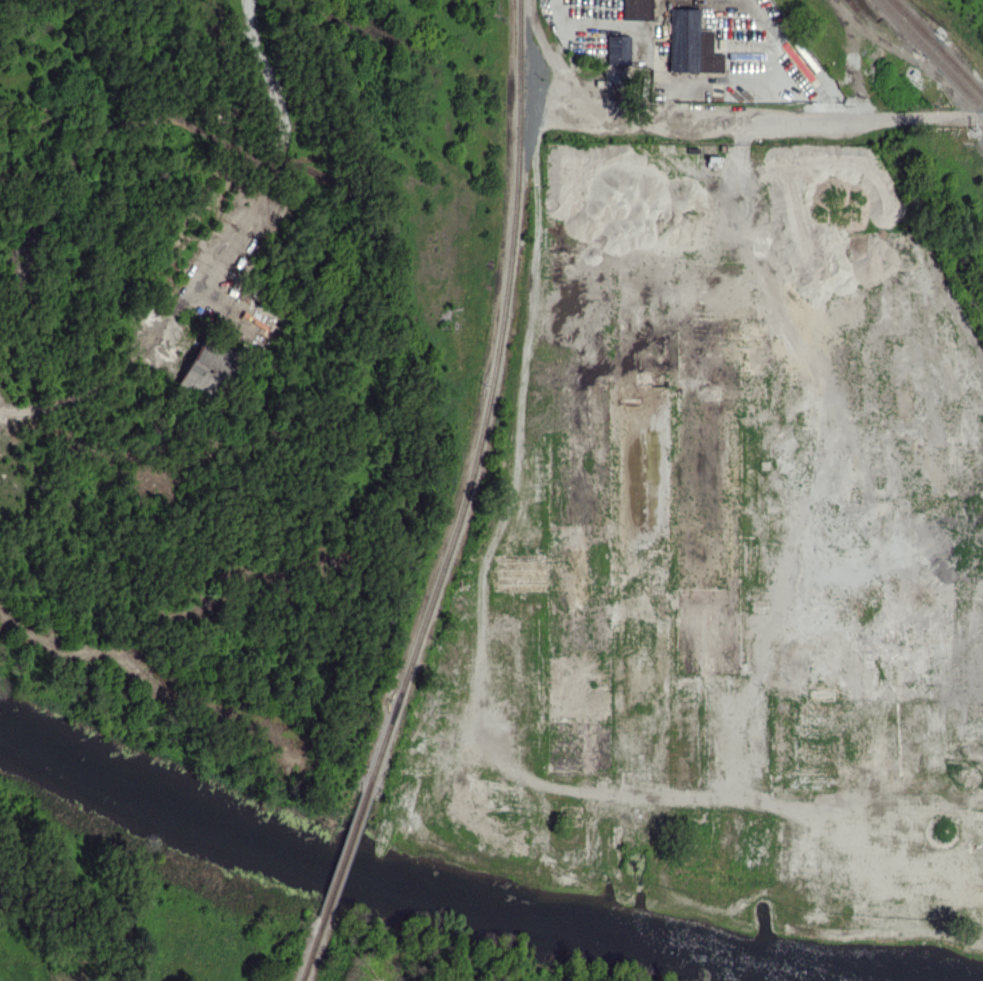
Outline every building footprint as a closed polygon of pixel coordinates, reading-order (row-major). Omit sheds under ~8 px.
[(650,20),(651,0),(622,0),(622,19),(650,20)] [(722,71),(722,53),(712,53),(712,30),(698,30),(698,8),(668,8),(669,72),(722,71)] [(629,36),(606,35),(606,64),(629,64),(629,36)] [(178,384),(216,403),(241,354),(203,335),(178,384)]
